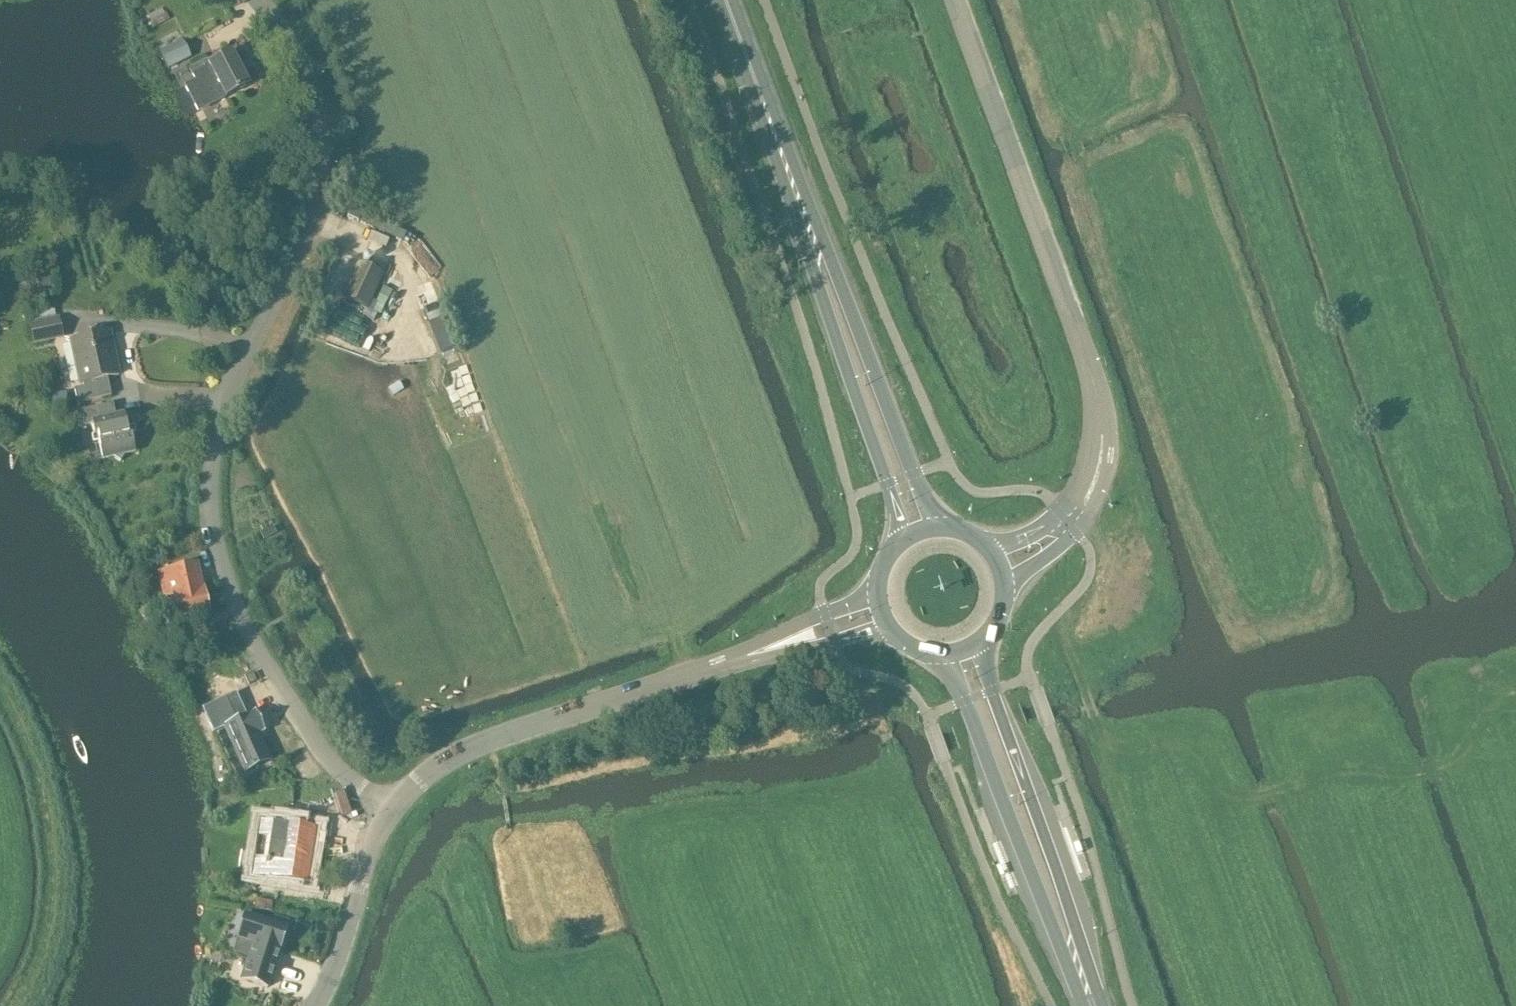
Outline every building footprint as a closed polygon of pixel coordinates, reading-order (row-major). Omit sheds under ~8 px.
[(182,41),(159,52),(168,69),(190,58),(182,41)] [(207,108),(226,98),(225,97),(248,84),(231,51),(209,63),(208,59),(189,69),(207,108)] [(384,273),(357,261),(340,297),(367,310),(384,273)] [(383,286),(377,298),(385,302),(388,303),(393,291),(383,286)] [(383,306),(375,302),(371,311),(379,315),(383,306)] [(59,318),(28,324),(33,346),(63,339),(59,318)] [(88,331),(84,338),(70,340),(79,383),(82,383),(83,387),(73,389),(76,403),(110,395),(106,377),(118,375),(114,357),(111,358),(105,333),(96,335),(88,331)] [(84,426),(90,424),(93,436),(96,435),(101,459),(112,456),(119,461),(124,454),(135,452),(131,434),(127,435),(126,429),(135,427),(140,419),(133,414),(123,416),(122,415),(115,417),(112,403),(80,410),(84,426)] [(272,526),(261,532),(264,539),(276,533),(272,526)] [(208,615),(197,564),(157,573),(163,598),(173,596),(179,621),(208,615)] [(224,727),(225,727),(224,725),(236,720),(226,697),(201,708),(212,733),(224,727)] [(224,725),(225,727),(244,771),(269,760),(257,733),(261,731),(253,713),(236,720),(224,725)] [(267,836),(263,860),(255,859),(252,874),(307,882),(307,881),(299,880),(307,829),(315,830),(315,829),(260,821),(258,835),(267,836)] [(256,908),(271,910),(273,902),(257,900),(256,908)] [(273,923),(245,915),(240,935),(254,939),(248,956),(274,965),(287,927),(286,927),(273,923)] [(275,916),(273,923),(286,927),(288,920),(275,916)] [(274,965),(247,956),(240,975),(267,985),(274,965)] [(230,995),(221,1002),(224,1005),(242,1005),(230,995)]
